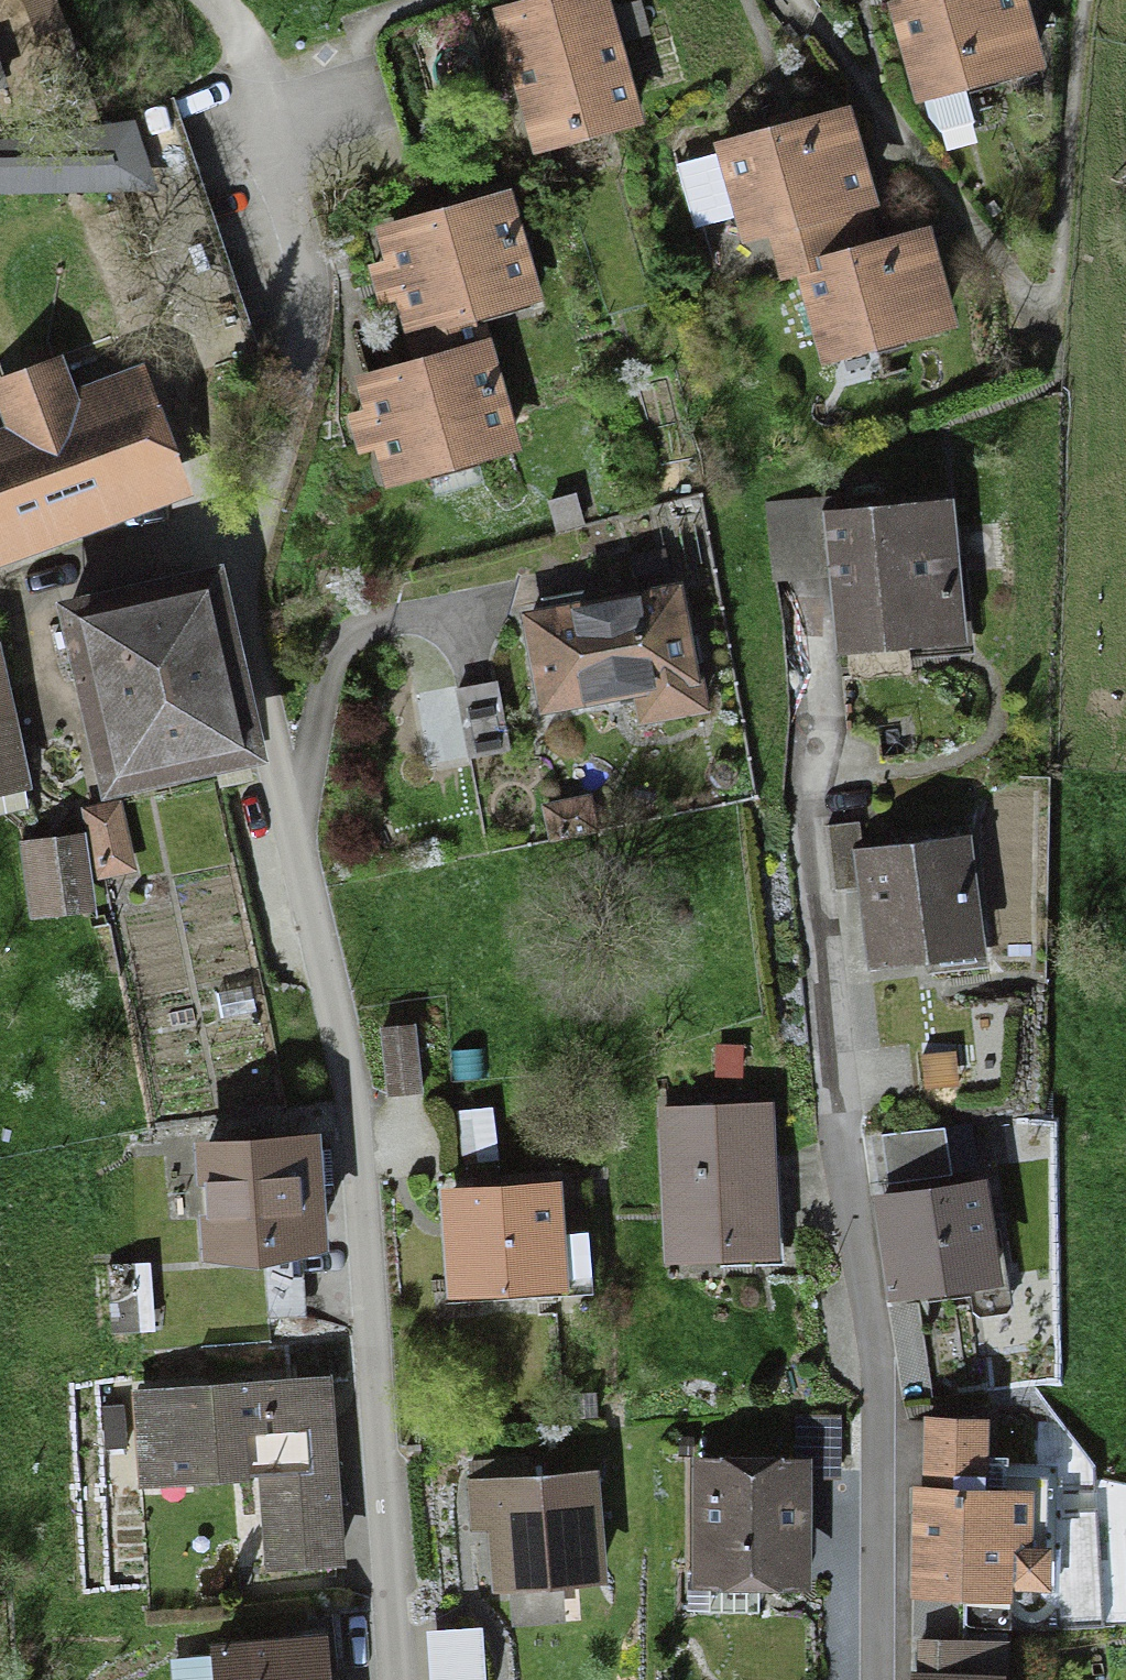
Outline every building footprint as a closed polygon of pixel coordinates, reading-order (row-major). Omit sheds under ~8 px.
[(505,18),(540,140),(637,113),(605,0),(570,0),(505,18)] [(901,12),(922,90),(1036,59),(1020,0),(947,0),(901,12)] [(122,189),(189,166),(167,100),(100,123),(122,189)] [(843,119),(680,163),(702,243),(864,199),(843,119)] [(189,166),(122,189),(185,379),(252,357),(189,166)] [(507,202),(388,237),(427,366),(487,348),(475,308),(533,291),(507,202)] [(924,240),(808,273),(831,351),(946,317),(924,240)] [(514,439),(487,348),(427,366),(367,383),(394,474),(514,439)] [(0,437),(0,554),(171,490),(135,393),(71,416),(53,367),(0,387),(0,396),(13,432),(0,437)] [(837,494),(765,502),(772,569),(839,562),(848,649),(961,637),(947,504),(839,515),(837,494)] [(676,590),(530,621),(549,707),(640,688),(646,715),(701,704),(676,590)] [(208,592),(65,622),(77,679),(99,674),(121,782),(213,763),(210,751),(241,745),(208,592)] [(12,716),(0,664),(0,718),(12,716)] [(498,683),(455,693),(470,758),(513,748),(498,683)] [(12,716),(0,718),(0,788),(26,783),(12,716)] [(591,797),(547,807),(554,838),(598,827),(591,797)] [(121,802),(87,809),(98,876),(133,869),(121,802)] [(861,821),(827,826),(835,891),(869,887),(879,964),(977,952),(962,840),(865,852),(861,821)] [(81,836),(22,843),(31,911),(89,904),(81,836)] [(422,1093),(414,1026),(380,1030),(388,1097),(422,1093)] [(769,1108),(670,1110),(673,1248),(773,1246),(769,1108)] [(945,1124),(881,1133),(888,1181),(952,1172),(945,1124)] [(222,1247),(227,1320),(297,1316),(293,1242),(321,1240),(318,1187),(302,1188),(299,1140),(206,1146),(213,1247),(222,1247)] [(979,1184),(881,1200),(897,1294),(994,1278),(979,1184)] [(550,1190),(451,1194),(456,1288),(554,1283),(550,1190)] [(150,1260),(103,1263),(108,1328),(154,1325),(150,1260)] [(273,1571),(335,1566),(316,1376),(141,1393),(150,1488),(264,1477),(273,1571)] [(839,1417),(801,1417),(801,1470),(839,1470),(839,1417)] [(979,1423),(926,1421),(922,1573),(1042,1576),(1044,1479),(978,1477),(979,1423)] [(530,1456),(468,1460),(470,1491),(495,1490),(502,1586),(605,1578),(598,1477),(532,1482),(530,1456)] [(794,1461),(709,1462),(710,1610),(763,1609),(762,1572),(796,1572),(794,1461)] [(322,1642),(211,1653),(213,1679),(326,1679),(322,1642)] [(922,1642),(922,1679),(1004,1679),(1004,1643),(922,1642)]
